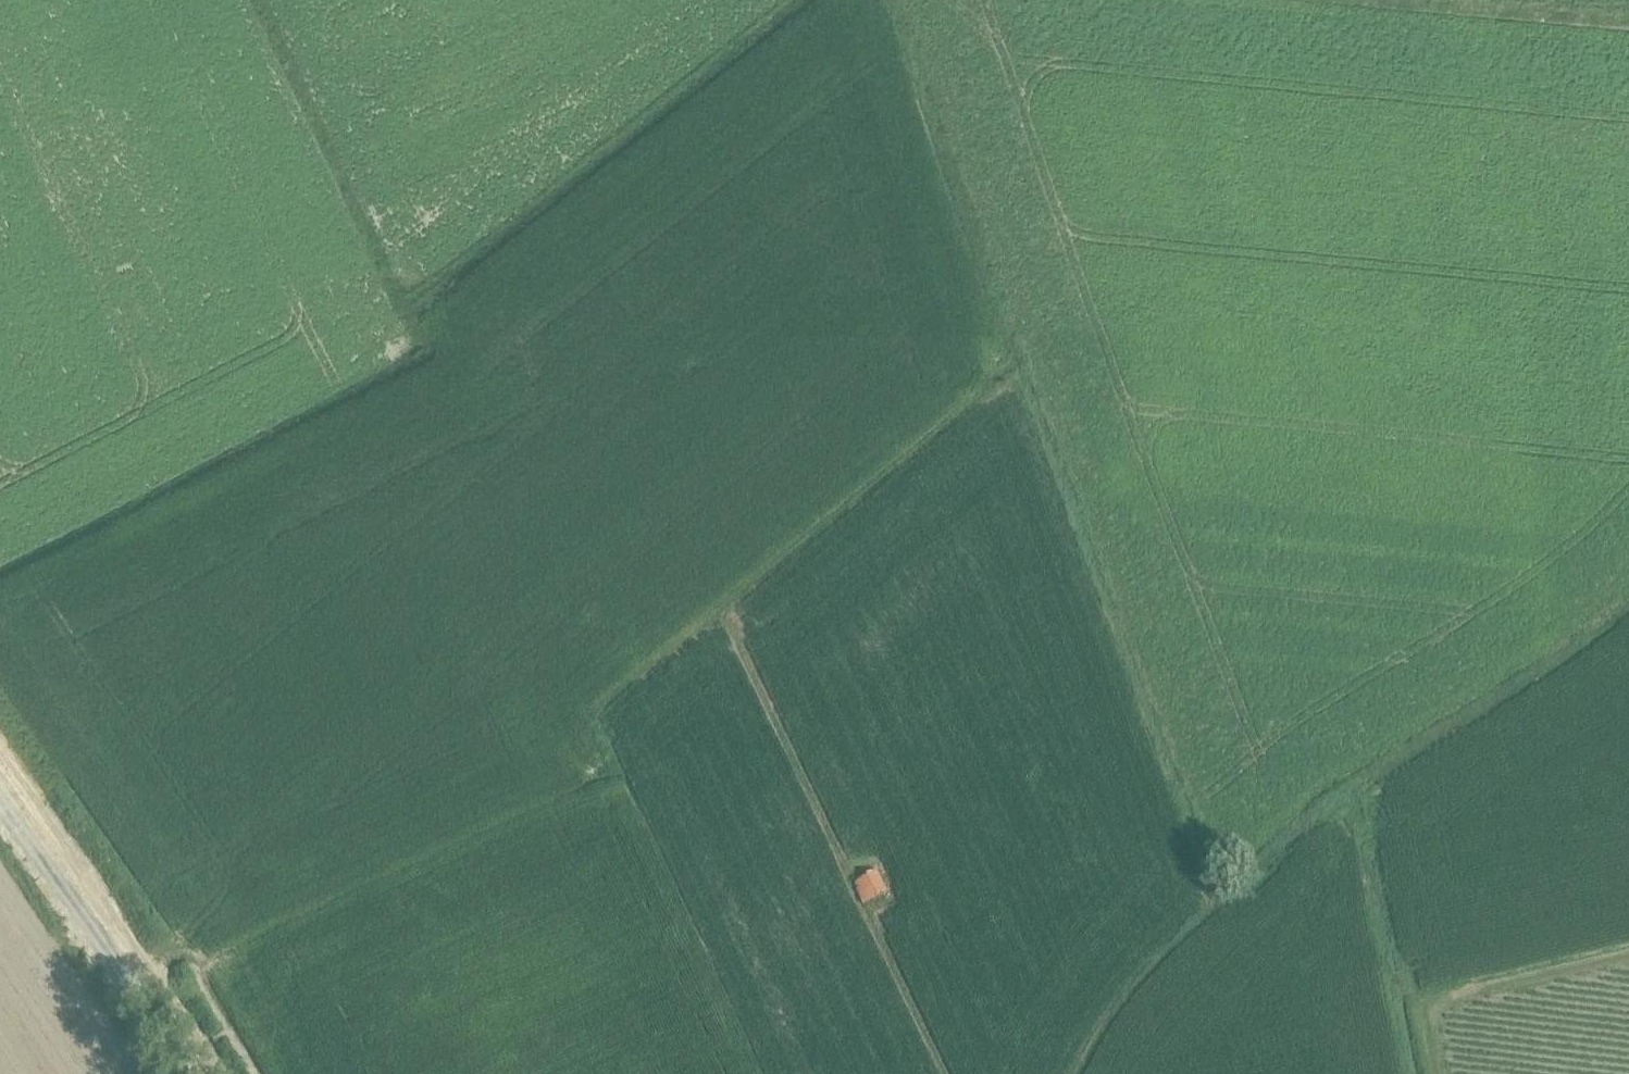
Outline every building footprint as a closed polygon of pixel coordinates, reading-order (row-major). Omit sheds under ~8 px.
[(878,871),(853,882),(864,906),(888,894),(878,871)]
